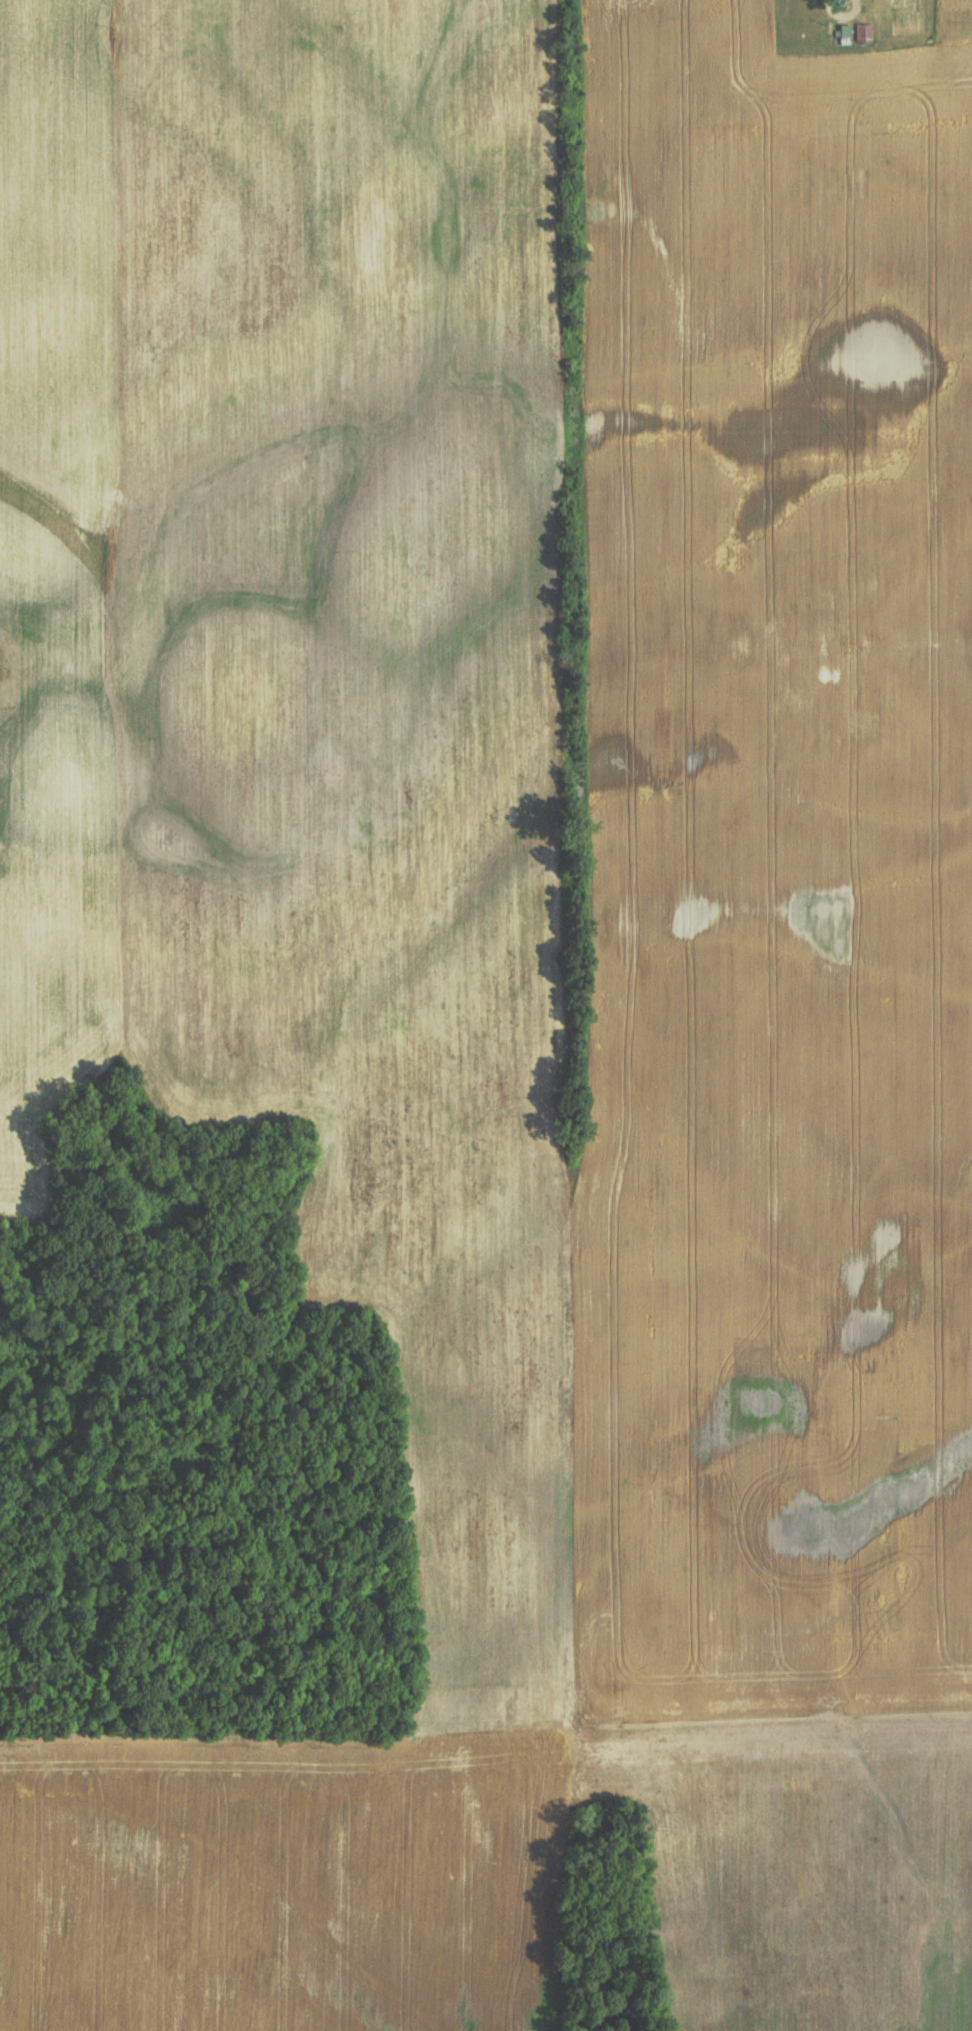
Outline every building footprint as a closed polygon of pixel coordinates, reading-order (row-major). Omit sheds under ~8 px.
[(850,24),(837,23),(837,35),(850,36),(850,24)] [(856,37),(872,37),(872,23),(855,23),(856,37)]
